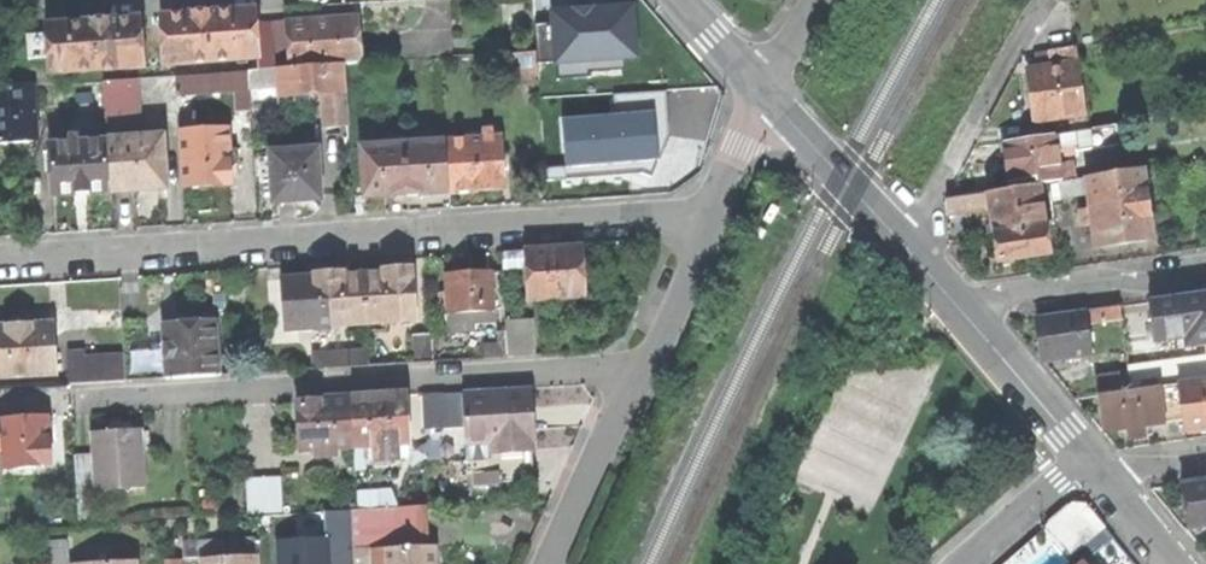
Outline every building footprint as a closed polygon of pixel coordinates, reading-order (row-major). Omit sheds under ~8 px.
[(638,56),(634,1),(547,7),(548,21),(538,22),(540,60),(559,59),(560,75),(590,73),(589,67),(626,65),(626,57),(638,56)] [(165,66),(258,60),(256,26),(255,11),(205,14),(162,17),(165,66)] [(344,66),(362,65),(359,19),(326,21),(287,24),(290,69),(344,66)] [(95,24),(47,27),(51,75),(144,68),(141,20),(95,24)] [(259,71),(279,70),(290,69),(287,24),(256,26),(258,60),(259,71)] [(1063,59),(1064,67),(1079,65),(1077,47),(1049,51),(1050,60),(1063,59)] [(510,53),(511,68),(538,67),(537,52),(510,53)] [(1064,67),(1029,73),(1032,94),(1036,122),(1087,114),(1079,65),(1064,67)] [(346,92),(344,66),(290,69),(279,70),(280,87),(281,97),(294,96),(309,95),(322,94),(346,92)] [(249,89),(280,87),(279,70),(259,71),(248,72),(249,89)] [(249,92),(249,89),(248,72),(176,77),(177,97),(237,93),(249,92)] [(103,82),(104,98),(139,96),(138,80),(103,82)] [(0,90),(0,144),(3,144),(21,142),(32,142),(36,141),(33,88),(0,90)] [(618,111),(562,115),(566,164),(547,165),(548,176),(643,169),(653,174),(670,132),(668,89),(617,92),(618,111)] [(251,114),(249,92),(237,93),(239,115),(251,114)] [(348,127),(346,92),(322,94),(322,101),(324,128),(335,128),(348,127)] [(310,102),(322,101),(322,94),(309,95),(310,102)] [(295,103),(310,102),(309,95),(294,96),(295,103)] [(140,112),(139,96),(104,98),(105,115),(140,112)] [(141,128),(140,112),(105,115),(106,131),(141,128)] [(1115,128),(1074,134),(1076,147),(1077,152),(1118,146),(1115,128)] [(226,131),(179,134),(182,187),(205,186),(229,185),(229,174),(228,151),(226,131)] [(469,140),(446,142),(450,193),(478,191),(503,189),(502,172),(501,157),(499,138),(492,138),(492,131),(468,132),(469,140)] [(1074,134),(1056,137),(1058,150),(1076,147),(1074,134)] [(1056,137),(1004,145),(1007,165),(1010,182),(1037,178),(1038,184),(1062,181),(1062,179),(1060,166),(1058,150),(1056,137)] [(49,149),(52,198),(75,196),(83,196),(94,195),(110,194),(107,144),(77,146),(77,139),(67,139),(67,147),(49,149)] [(107,142),(107,144),(110,194),(138,192),(164,191),(161,139),(107,142)] [(33,154),(32,142),(21,142),(22,154),(33,154)] [(446,142),(404,145),(408,196),(428,195),(450,193),(446,142)] [(404,145),(362,148),(365,199),(386,198),(408,196),(404,145)] [(236,150),(228,151),(229,174),(237,174),(236,150)] [(316,152),(271,155),(274,203),(285,202),(298,201),(298,198),(319,196),(316,152)] [(508,157),(501,157),(502,172),(509,171),(508,157)] [(1070,165),(1060,166),(1062,179),(1072,178),(1070,165)] [(1090,193),(1098,247),(1126,243),(1152,239),(1142,171),(1088,179),(1090,193)] [(1061,197),(1090,193),(1088,179),(1059,183),(1061,197)] [(1039,187),(989,194),(991,208),(994,229),(999,263),(1049,255),(1039,187)] [(949,215),(991,208),(989,194),(947,201),(949,215)] [(84,207),(83,196),(75,196),(76,208),(84,207)] [(581,249),(527,252),(528,270),(530,300),(549,299),(564,298),(584,297),(582,272),(581,249)] [(517,270),(528,270),(527,252),(516,253),(517,270)] [(503,271),(517,270),(516,253),(502,253),(503,271)] [(384,275),(364,276),(367,325),(416,323),(413,269),(395,270),(384,271),(384,275)] [(503,271),(491,272),(493,310),(505,310),(503,271)] [(466,273),(446,274),(448,313),(471,312),(472,324),(494,323),(493,310),(491,272),(466,273)] [(329,275),(316,275),(316,278),(319,328),(367,325),(364,276),(345,277),(345,274),(329,275)] [(287,330),(319,328),(316,278),(284,280),(287,330)] [(1205,346),(1205,345),(1205,295),(1178,299),(1150,303),(1156,342),(1185,338),(1187,348),(1205,346)] [(1087,311),(1087,314),(1088,325),(1122,320),(1120,307),(1087,311)] [(121,328),(121,320),(120,308),(89,310),(90,329),(121,328)] [(472,328),(472,324),(471,312),(448,313),(450,334),(467,333),(472,333),(472,328)] [(1087,314),(1038,320),(1041,339),(1044,361),(1092,355),(1088,325),(1087,314)] [(533,320),(505,322),(508,359),(535,357),(533,320)] [(168,380),(218,377),(215,323),(186,324),(164,326),(165,345),(162,346),(163,369),(167,369),(168,380)] [(54,374),(52,326),(28,327),(5,328),(0,328),(0,377),(54,374)] [(135,330),(122,331),(122,343),(136,342),(135,330)] [(412,336),(414,364),(435,363),(433,334),(412,336)] [(146,342),(136,342),(122,343),(123,358),(125,382),(148,380),(146,342)] [(1125,352),(1127,369),(1147,366),(1144,350),(1125,352)] [(68,354),(69,361),(83,360),(83,353),(68,354)] [(312,357),(313,370),(369,367),(369,354),(312,357)] [(1128,374),(1131,392),(1161,388),(1179,385),(1205,382),(1205,357),(1147,366),(1127,369),(1128,374)] [(108,383),(125,382),(123,358),(107,359),(108,383)] [(70,385),(108,383),(107,359),(83,360),(69,361),(70,385)] [(1128,374),(1119,375),(1121,393),(1131,392),(1128,374)] [(1097,379),(1099,397),(1121,393),(1119,375),(1097,379)] [(1179,385),(1181,400),(1184,420),(1185,433),(1205,431),(1205,382),(1179,385)] [(1181,400),(1179,385),(1161,388),(1163,402),(1181,400)] [(1121,393),(1099,397),(1104,431),(1126,428),(1145,426),(1166,423),(1163,402),(1161,388),(1131,392),(1121,393)] [(496,392),(464,393),(465,427),(466,442),(505,440),(506,450),(524,449),(533,449),(531,391),(496,392)] [(443,427),(465,427),(464,393),(442,394),(443,427)] [(408,443),(406,395),(378,397),(352,398),(354,446),(372,445),(400,444),(408,443)] [(336,447),(354,446),(352,398),(323,399),(299,401),(301,449),(330,448),(330,452),(337,451),(336,447)] [(1184,420),(1181,400),(1163,402),(1166,423),(1184,420)] [(0,420),(0,435),(1,454),(2,470),(50,467),(48,429),(48,418),(0,420)] [(93,479),(146,476),(142,418),(115,419),(89,421),(91,445),(93,479)] [(1147,437),(1145,426),(1126,428),(1128,440),(1137,439),(1147,437)] [(427,431),(428,464),(444,463),(442,430),(427,431)] [(524,470),(524,449),(506,450),(505,440),(466,442),(467,472),(495,471),(515,470),(524,470)] [(401,458),(400,444),(372,445),(373,459),(401,458)] [(75,480),(93,479),(91,445),(73,446),(75,480)] [(534,469),(533,449),(524,449),(524,470),(534,469)] [(281,457),(264,458),(265,474),(282,473),(281,457)] [(241,475),(265,474),(264,458),(240,459),(241,475)] [(535,480),(534,469),(524,470),(515,470),(516,481),(535,480)] [(495,482),(516,481),(515,470),(495,471),(495,482)] [(282,476),(247,477),(248,512),(283,511),(282,476)] [(1183,484),(1186,509),(1189,529),(1205,526),(1205,481),(1183,484)] [(1044,526),(1070,556),(1105,526),(1086,504),(1071,503),(1044,526)] [(351,508),(326,509),(327,536),(278,538),(279,563),(354,563),(351,508)] [(376,550),(386,549),(399,549),(397,508),(353,511),(354,524),(355,545),(356,563),(369,563),(368,550),(376,550)] [(1105,526),(1070,556),(1077,563),(1079,563),(1081,562),(1113,535),(1105,526)] [(254,547),(257,547),(257,540),(203,543),(205,563),(255,563),(254,547)] [(66,541),(45,543),(46,563),(67,563),(66,541)] [(134,546),(74,550),(75,563),(135,563),(134,546)] [(386,549),(386,563),(435,563),(434,547),(399,549),(386,549)] [(386,549),(376,550),(376,563),(386,563),(386,549)]
